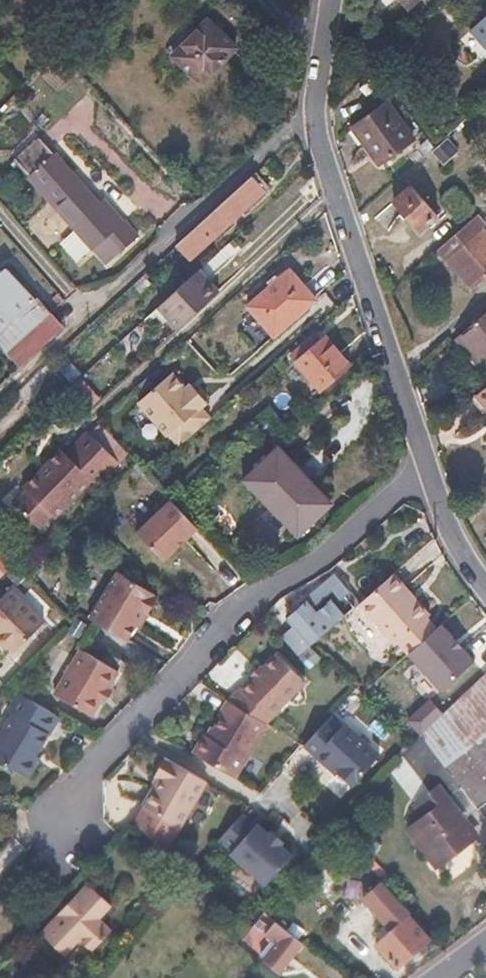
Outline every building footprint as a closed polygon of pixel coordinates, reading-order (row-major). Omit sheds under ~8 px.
[(468,31),(473,37),(485,24),(485,14),(468,31)] [(236,46),(206,18),(172,54),(202,82),(236,46)] [(473,37),(485,51),(485,24),(473,37)] [(411,141),(384,105),(351,131),(376,167),(411,141)] [(471,129),(463,120),(432,149),(438,157),(471,129)] [(55,156),(29,182),(95,249),(106,239),(119,253),(141,233),(128,218),(122,224),(55,156)] [(271,185),(257,170),(179,242),(193,257),(271,185)] [(411,184),(394,199),(421,230),(438,215),(411,184)] [(438,248),(473,288),(485,276),(485,231),(481,226),(460,245),(452,236),(438,248)] [(106,239),(95,249),(109,263),(119,253),(106,239)] [(200,267),(197,270),(204,278),(207,275),(200,267)] [(0,277),(0,349),(15,365),(18,363),(36,346),(39,349),(63,328),(49,313),(8,269),(0,277)] [(315,298),(290,269),(250,304),(275,332),(315,298)] [(204,278),(197,270),(159,304),(180,327),(220,289),(207,275),(204,278)] [(455,339),(476,363),(485,355),(485,312),(455,339)] [(325,336),(297,360),(323,389),(351,365),(325,336)] [(39,349),(36,346),(18,363),(21,366),(39,349)] [(184,388),(171,372),(137,401),(166,435),(168,433),(179,445),(209,418),(200,407),(205,401),(189,383),(184,388)] [(477,398),(485,408),(485,391),(477,398)] [(62,453),(58,449),(19,487),(21,490),(25,494),(12,507),(33,527),(48,512),(52,515),(88,479),(93,484),(116,460),(85,430),(62,453)] [(279,444),(242,479),(295,536),(328,506),(301,476),(305,472),(279,444)] [(25,494),(21,490),(8,503),(12,507),(25,494)] [(161,558),(195,527),(169,499),(136,530),(161,558)] [(395,568),(360,599),(399,641),(433,609),(419,594),(414,599),(404,587),(409,583),(395,568)] [(153,592),(118,570),(89,617),(127,640),(136,625),(142,616),(145,618),(158,597),(152,594),(153,592)] [(359,600),(335,572),(306,601),(316,611),(297,629),(307,641),(344,610),(345,612),(359,600)] [(409,583),(404,587),(414,599),(419,594),(409,583)] [(10,588),(0,598),(0,644),(3,647),(9,647),(14,652),(44,620),(10,588)] [(459,615),(435,637),(451,654),(474,632),(459,615)] [(145,618),(142,616),(136,625),(140,627),(145,618)] [(117,671),(81,649),(54,693),(91,715),(100,700),(106,688),(117,671)] [(415,651),(405,660),(419,676),(429,667),(415,651)] [(272,653),(259,667),(250,677),(238,689),(240,692),(230,702),(238,707),(281,661),(272,653)] [(301,681),(281,661),(238,707),(262,721),(301,681)] [(259,667),(256,664),(247,674),(250,677),(259,667)] [(111,691),(106,688),(100,700),(104,702),(111,691)] [(11,712),(0,730),(0,761),(27,777),(37,760),(33,758),(37,750),(48,732),(49,733),(59,716),(18,691),(7,710),(11,712)] [(217,712),(219,713),(211,727),(214,729),(209,737),(238,707),(230,702),(224,699),(217,712)] [(238,707),(209,737),(193,753),(231,776),(263,722),(262,721),(238,707)] [(211,727),(209,726),(204,734),(209,737),(214,729),(211,727)] [(303,746),(292,758),(317,778),(321,774),(328,780),(326,783),(341,796),(369,765),(333,734),(331,737),(320,727),(303,746)] [(446,761),(461,780),(481,805),(485,801),(485,730),(446,761)] [(204,734),(201,732),(190,751),(193,753),(209,737),(204,734)] [(42,753),(37,750),(33,758),(37,760),(42,753)] [(181,766),(163,755),(152,773),(154,774),(158,777),(154,783),(141,803),(145,805),(181,766)] [(203,780),(181,766),(145,805),(176,823),(203,780)] [(158,777),(154,774),(150,780),(154,783),(158,777)] [(321,774),(317,778),(324,784),(326,783),(328,780),(321,774)] [(415,798),(425,812),(410,824),(439,863),(474,837),(461,820),(468,814),(481,805),(461,780),(448,790),(440,779),(415,798)] [(468,814),(461,820),(474,837),(481,831),(468,814)] [(238,817),(216,841),(230,854),(228,856),(262,887),(288,857),(255,827),(253,829),(238,817)] [(378,930),(374,934),(380,940),(375,944),(393,965),(427,938),(405,912),(407,910),(381,880),(362,896),(383,921),(376,927),(378,930)] [(110,903),(87,883),(40,933),(62,954),(79,936),(92,948),(110,930),(96,917),(110,903)] [(245,926),(230,915),(222,924),(237,935),(245,926)] [(302,941),(275,919),(253,946),(280,968),(302,941)]
